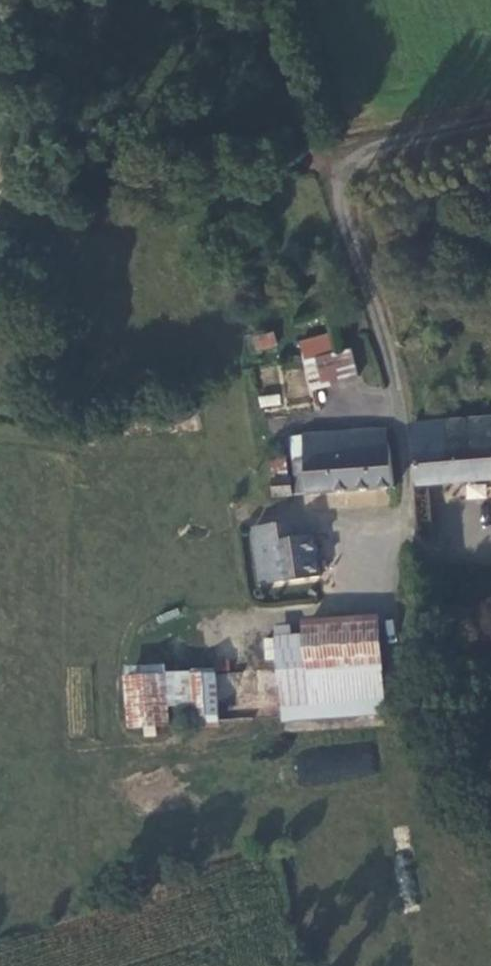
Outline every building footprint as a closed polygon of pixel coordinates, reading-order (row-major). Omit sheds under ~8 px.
[(315,330),(315,349),(344,341),(344,327),(315,330)] [(273,330),(252,337),(256,352),(278,346),(273,330)] [(364,345),(315,349),(317,379),(366,374),(364,345)] [(258,397),(260,408),(281,405),(280,393),(258,397)] [(413,428),(417,487),(490,480),(490,422),(413,428)] [(294,496),(392,489),(387,433),(336,439),(285,446),(294,496)] [(265,455),(267,481),(283,480),(279,455),(265,455)] [(267,481),(268,499),(283,498),(283,480),(267,481)] [(268,533),(267,584),(317,582),(320,547),(301,547),(301,532),(268,533)] [(303,631),(304,639),(305,662),(306,671),(382,667),(385,667),(380,626),(303,631)] [(277,641),(278,664),(305,662),(304,639),(277,641)] [(278,664),(279,673),(306,671),(305,662),(278,664)] [(383,694),(382,667),(306,671),(279,673),(281,698),(383,694)] [(149,725),(218,722),(215,668),(122,671),(125,729),(149,728),(149,725)] [(385,714),(383,694),(281,698),(283,719),(385,714)]
